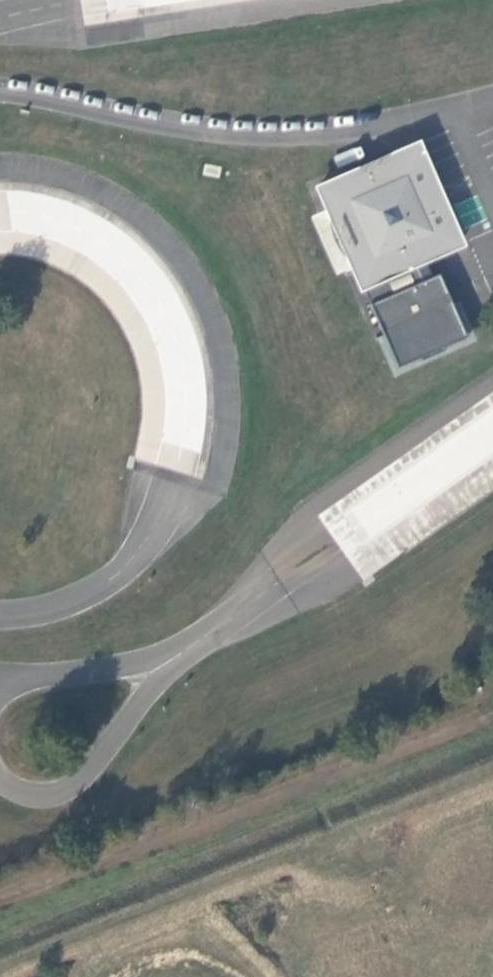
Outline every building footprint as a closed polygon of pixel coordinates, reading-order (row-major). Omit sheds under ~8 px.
[(317,185),(330,213),(336,210),(340,225),(345,240),(354,254),(348,257),(396,365),(419,355),(421,358),(444,347),(443,344),(466,334),(457,314),(438,270),(422,277),(414,260),(430,253),(459,240),(415,141),(386,155),(388,159),(349,177),(347,172),(317,185)]
